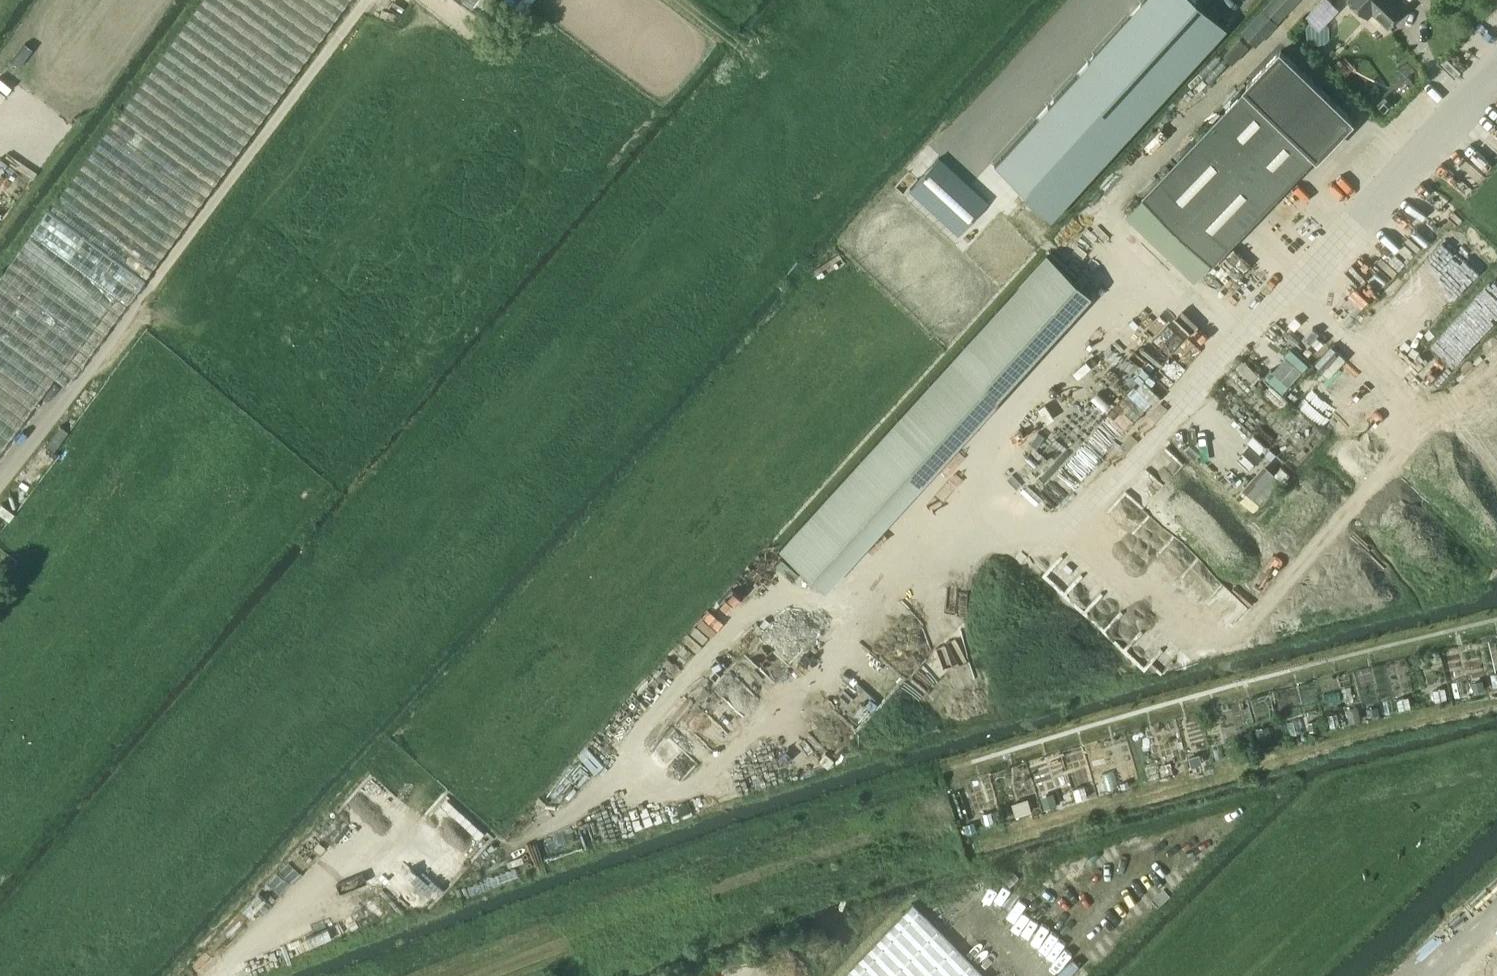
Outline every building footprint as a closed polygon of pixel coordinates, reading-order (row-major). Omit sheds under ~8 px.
[(0,274),(0,451),(54,377),(66,386),(299,65),(347,0),(200,0),(47,210),(0,274)] [(994,167),(1053,221),(1229,29),(1197,0),(1147,0),(994,167)] [(1265,7),(1279,20),(1298,0),(1271,0),(1265,7)] [(1369,16),(1374,11),(1389,26),(1407,7),(1399,0),(1352,0),(1369,16)] [(1263,8),(1241,32),(1257,46),(1279,22),(1263,8)] [(1242,35),(1225,52),(1234,60),(1251,43),(1242,35)] [(1145,196),(1214,262),(1317,154),(1319,155),(1353,119),(1281,50),(1247,86),(1248,87),(1145,196)] [(939,159),(906,194),(953,238),(986,202),(939,159)] [(1047,255),(779,548),(824,589),(1092,295),(1047,255)] [(916,911),(851,975),(980,975),(916,911)] [(1473,975),(1496,975),(1496,954),(1473,975)]
